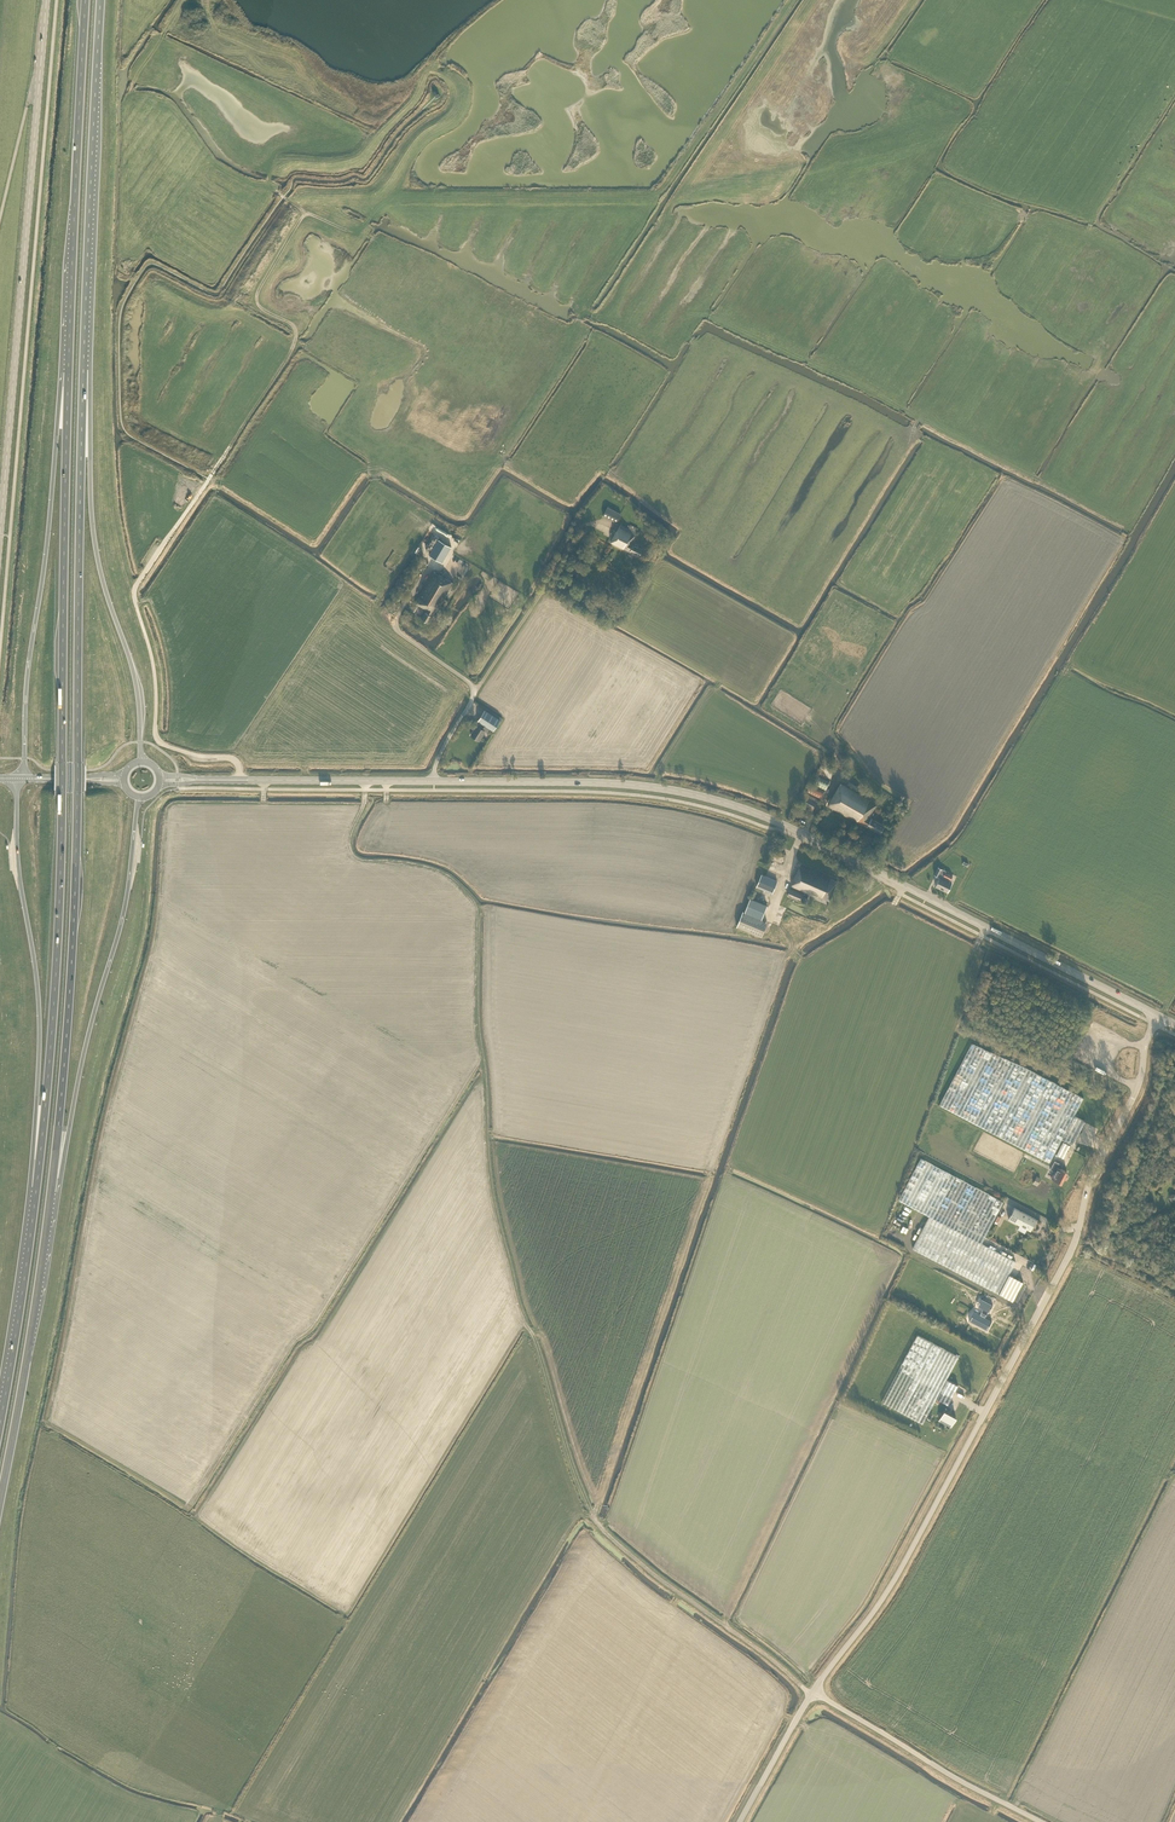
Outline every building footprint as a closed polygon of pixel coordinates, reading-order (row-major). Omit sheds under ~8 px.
[(608,506),(603,515),(617,521),(621,513),(608,506)] [(636,532),(638,529),(638,528),(630,524),(628,528),(620,524),(617,532),(616,531),(611,542),(630,551),(639,555),(642,549),(638,546),(638,545),(631,541),(636,532)] [(439,539),(429,555),(442,562),(451,547),(439,539)] [(415,603),(427,609),(421,618),(428,622),(437,608),(438,609),(454,583),(434,571),(415,603)] [(485,731),(487,732),(490,728),(494,730),(500,720),(485,710),(478,720),(481,722),(480,725),(478,724),(471,735),(479,740),(485,731)] [(829,782),(816,776),(812,783),(825,790),(829,782)] [(824,790),(810,783),(806,791),(820,798),(824,790)] [(862,824),(867,826),(880,833),(884,825),(869,817),(876,804),(841,784),(828,805),(861,825),(862,824)] [(818,800),(805,793),(798,805),(812,812),(818,800)] [(791,885),(818,897),(818,896),(829,901),(838,881),(830,878),(831,877),(801,864),(791,885)] [(946,871),(938,867),(934,875),(940,877),(935,886),(947,892),(952,882),(950,881),(952,876),(945,872),(946,871)] [(762,874),(757,886),(772,893),(777,881),(762,874)] [(799,901),(802,893),(790,888),(787,895),(799,901)] [(750,898),(745,912),(762,918),(767,905),(750,898)] [(762,936),(767,922),(762,920),(762,919),(743,911),(743,912),(737,926),(762,936)] [(1107,1034),(1111,1027),(1094,1019),(1090,1027),(1107,1034)] [(971,1043),(939,1105),(1049,1162),(1062,1139),(1072,1144),(1085,1121),(1074,1115),(1083,1098),(1028,1069),(971,1043)] [(899,1200),(930,1216),(913,1248),(999,1293),(1013,1301),(1023,1281),(1008,1274),(1016,1261),(996,1251),(981,1244),(988,1230),(998,1213),(1003,1202),(958,1177),(921,1158),(899,1200)] [(1055,1172),(1051,1178),(1061,1183),(1064,1178),(1066,1179),(1068,1176),(1065,1175),(1067,1171),(1058,1167),(1060,1163),(1055,1160),(1050,1169),(1055,1172)] [(1039,1183),(1043,1175),(1038,1173),(1034,1182),(1039,1183)] [(1030,1230),(1036,1219),(1014,1207),(1008,1218),(1030,1230)] [(993,1304),(981,1298),(981,1299),(984,1301),(980,1307),(983,1309),(980,1315),(974,1312),(969,1321),(987,1330),(992,1320),(985,1317),(987,1311),(989,1312),(993,1304)] [(923,1423),(936,1398),(948,1404),(958,1385),(947,1379),(959,1356),(917,1334),(881,1401),(923,1423)] [(944,1410),(939,1420),(951,1426),(956,1417),(944,1410)]
